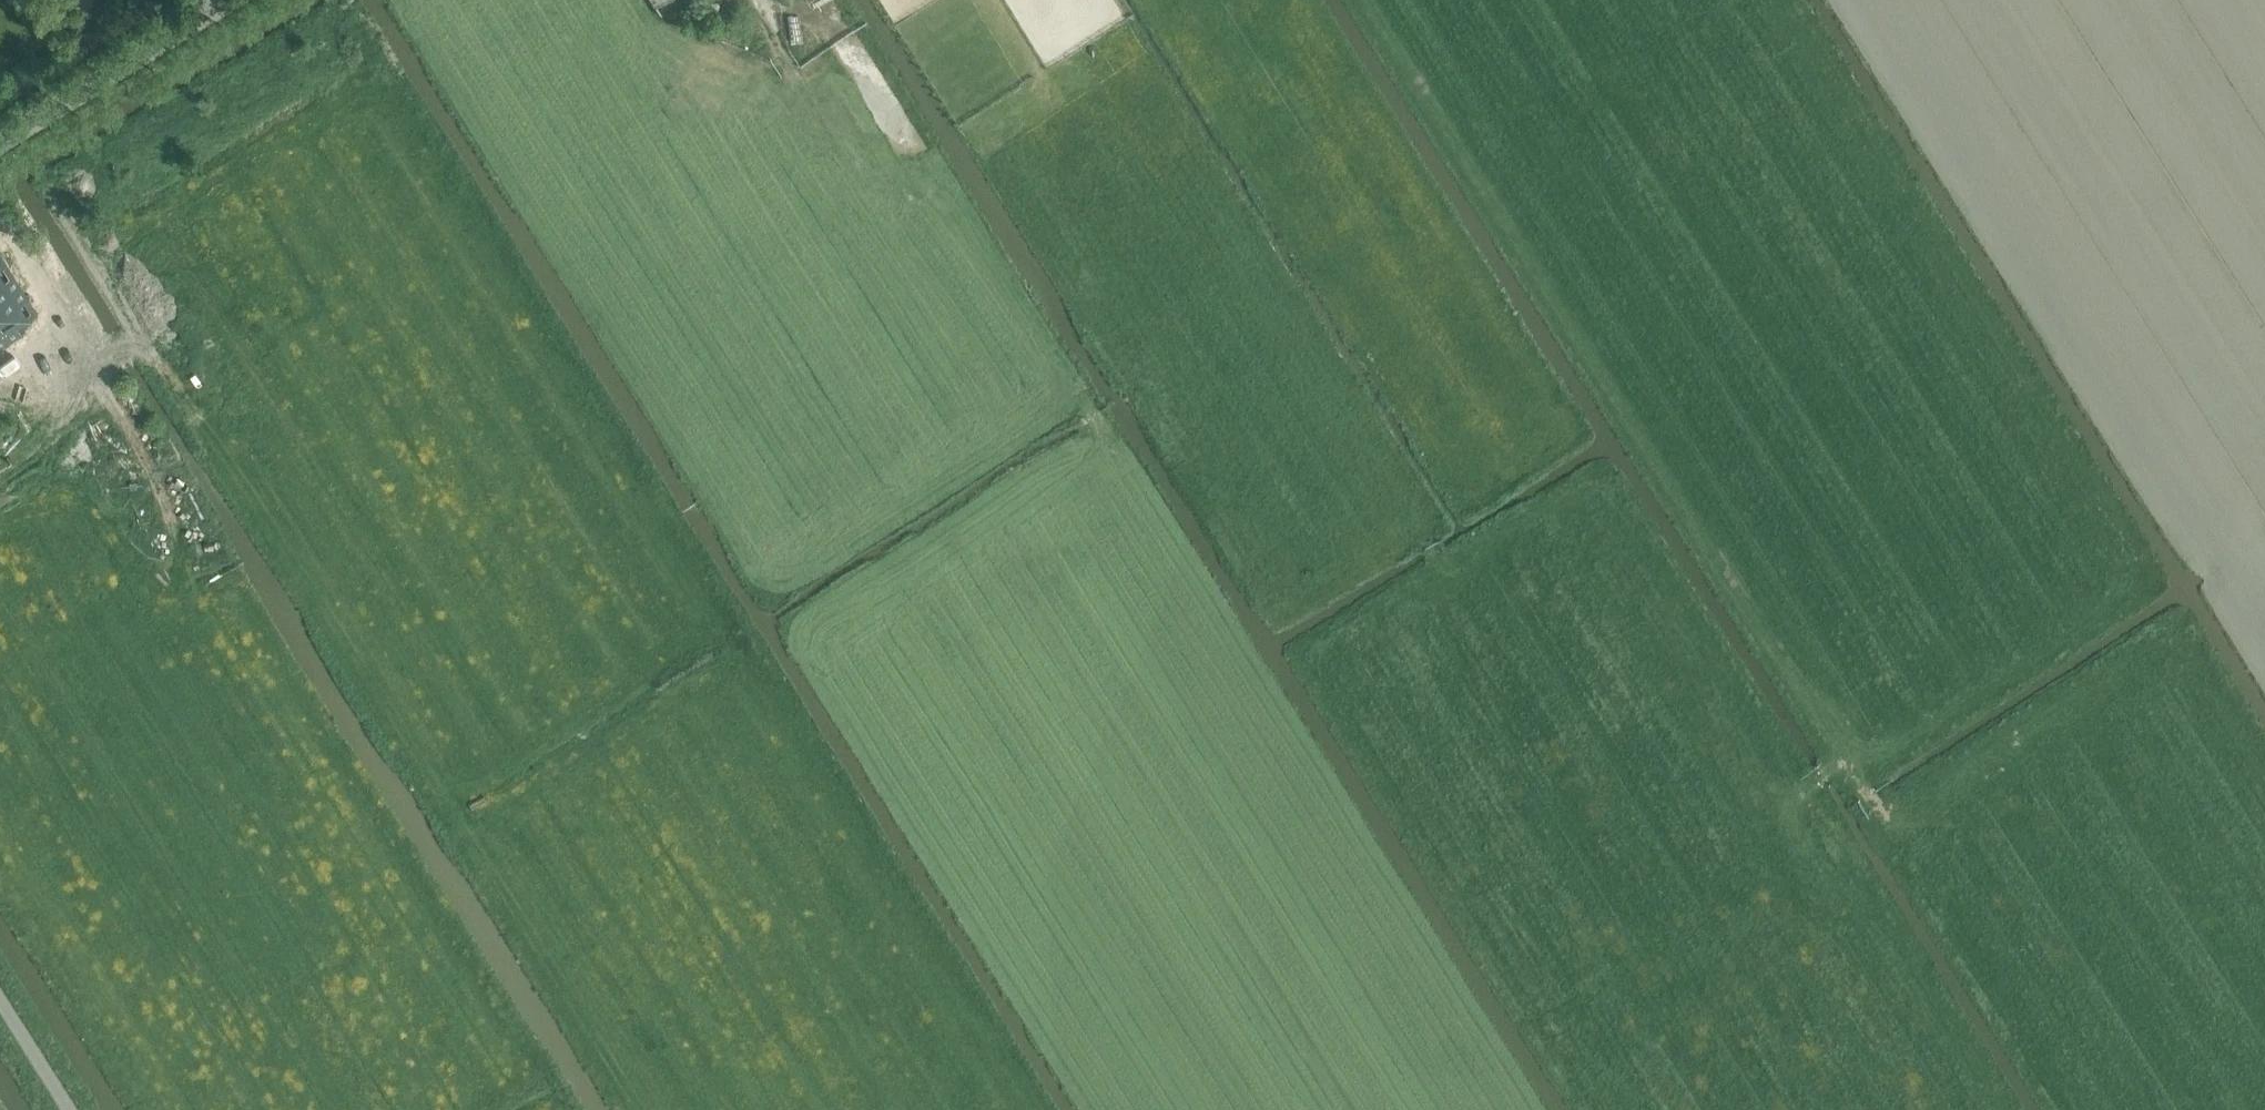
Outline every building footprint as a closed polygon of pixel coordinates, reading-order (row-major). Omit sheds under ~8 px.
[(22,334),(17,326),(37,313),(0,253),(0,347),(22,334)]
